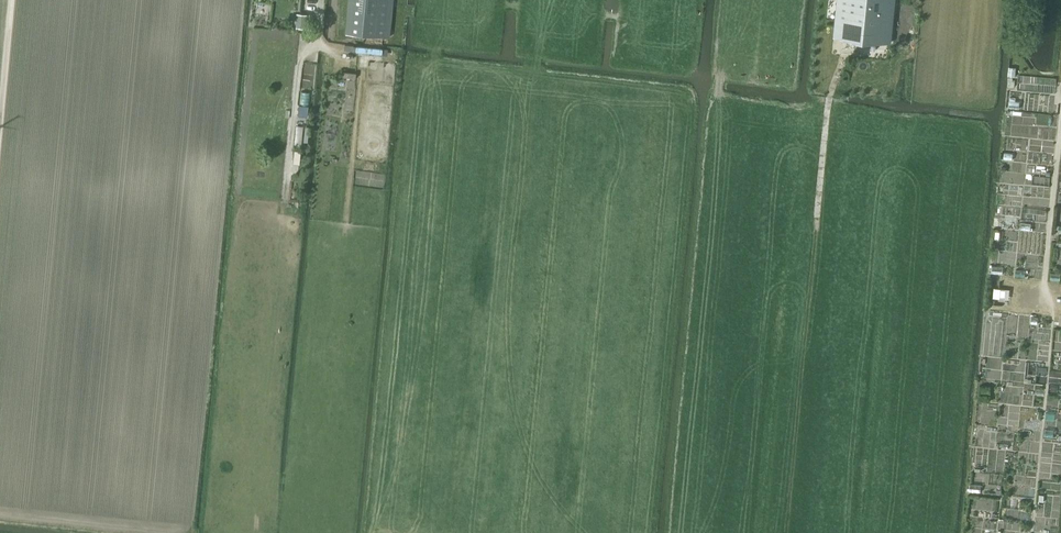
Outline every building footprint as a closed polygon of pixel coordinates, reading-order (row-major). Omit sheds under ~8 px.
[(345,33),(346,33),(389,36),(392,0),(348,0),(345,33)] [(833,36),(890,42),(894,0),(836,0),(833,36)] [(296,27),(309,28),(310,14),(296,13),(296,27)] [(358,51),(381,54),(382,54),(382,48),(353,45),(352,51),(358,51)] [(1008,76),(1007,85),(1015,86),(1015,80),(1013,79),(1013,77),(1008,76)] [(299,107),(298,115),(307,116),(308,108),(299,107)] [(293,149),(292,162),(299,163),(300,150),(293,149)]
